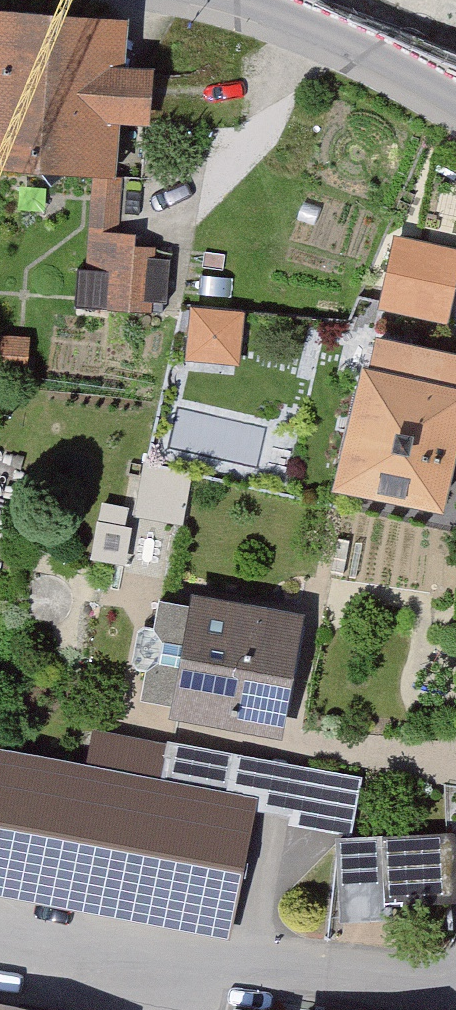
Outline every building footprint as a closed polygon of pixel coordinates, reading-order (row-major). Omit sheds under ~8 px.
[(113,174),(117,120),(146,122),(150,70),(119,68),(122,23),(0,15),(0,167),(113,174)] [(92,182),(82,302),(144,307),(150,246),(119,243),(123,185),(92,182)] [(382,315),(451,329),(455,304),(455,253),(397,241),(382,315)] [(188,355),(243,359),(247,303),(191,300),(188,355)] [(27,340),(0,337),(0,365),(25,367),(27,340)] [(342,496),(448,521),(455,488),(455,360),(390,345),(383,375),(371,372),(342,496)] [(192,473),(144,464),(135,515),(182,524),(192,473)] [(97,523),(89,559),(123,566),(130,530),(97,523)] [(181,699),(179,714),(277,731),(297,618),(198,601),(196,616),(161,610),(146,693),(181,699)] [(94,731),(87,769),(253,801),(294,808),(291,824),(348,835),(359,781),(94,731)] [(228,934),(253,801),(87,769),(0,753),(0,891),(228,934)] [(455,911),(454,845),(340,848),(342,937),(390,936),(389,913),(455,911)]
